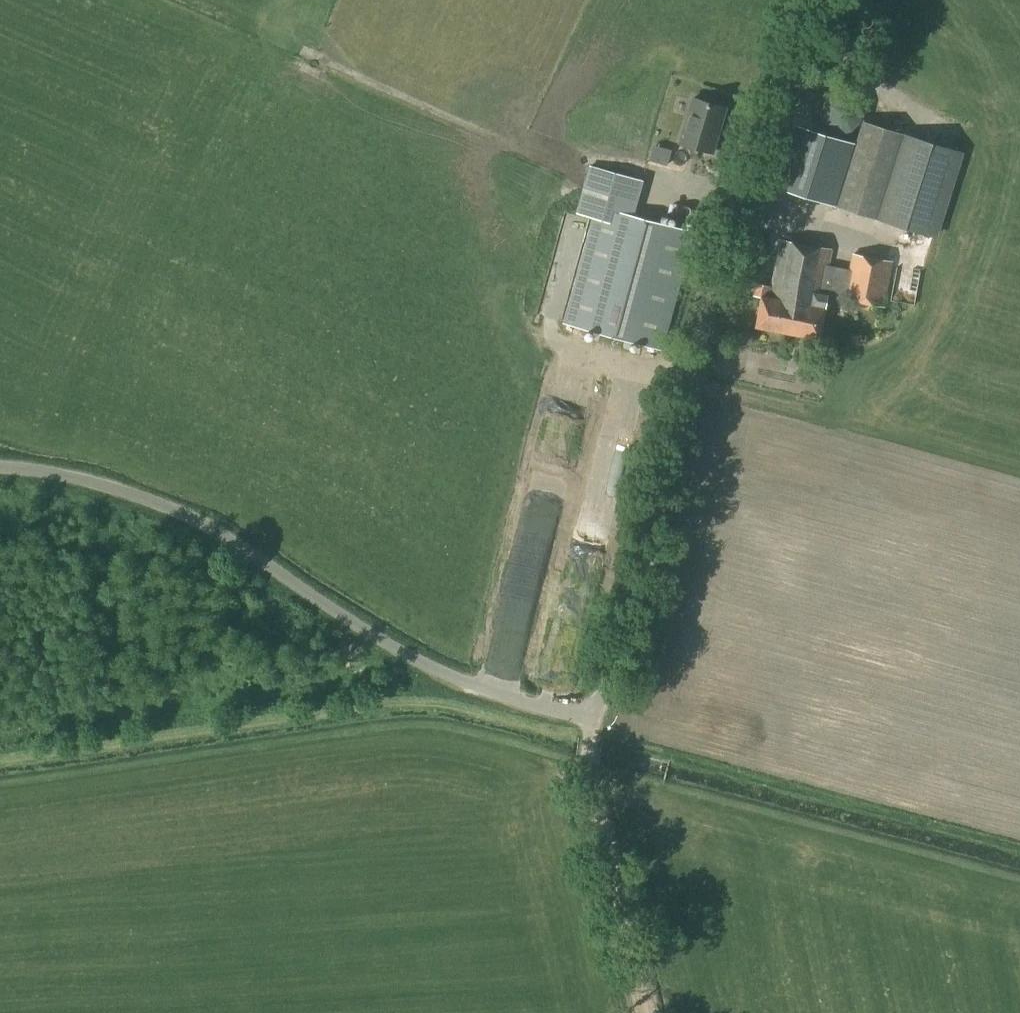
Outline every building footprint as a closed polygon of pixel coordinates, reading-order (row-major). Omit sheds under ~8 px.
[(712,154),(726,108),(693,99),(680,144),(712,154)] [(795,125),(775,187),(934,237),(960,152),(864,122),(857,144),(795,125)] [(661,350),(693,234),(632,217),(641,181),(607,172),(589,167),(576,215),(593,219),(564,324),(661,350)] [(849,270),(828,266),(831,250),(780,240),(769,298),(762,297),(756,328),(820,339),(828,298),(885,309),(893,261),(852,254),(849,270)] [(520,620),(509,647),(527,654),(538,627),(520,620)]
